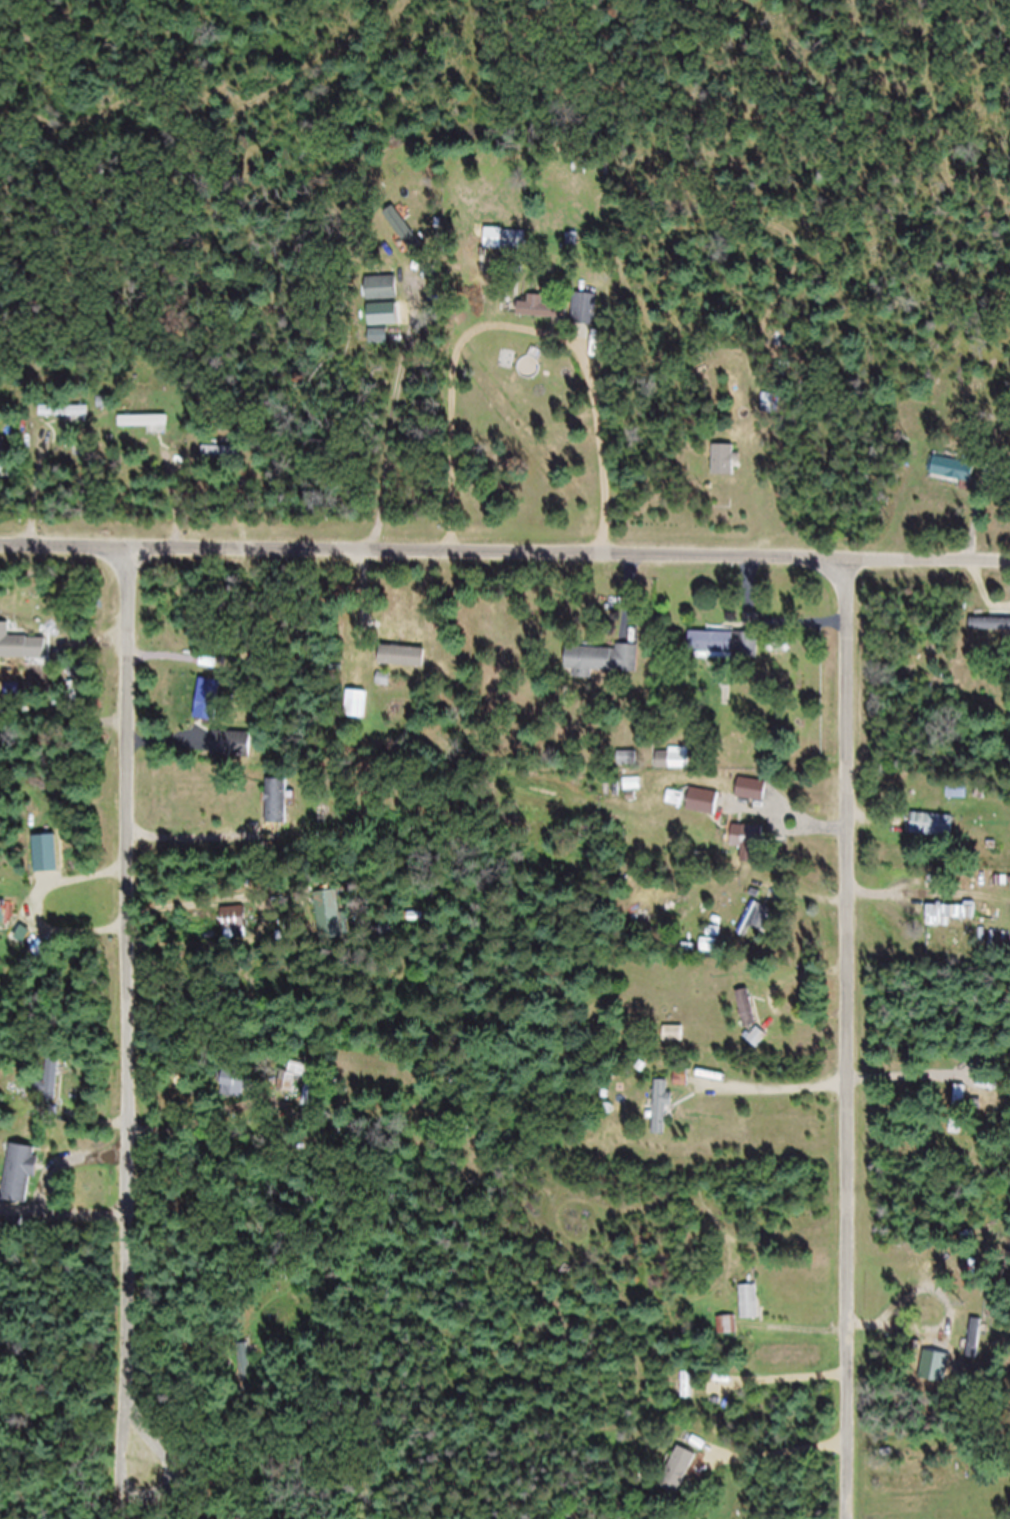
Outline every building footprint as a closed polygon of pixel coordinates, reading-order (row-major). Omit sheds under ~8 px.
[(421,252),(392,215),(382,223),(411,260),(421,252)] [(503,259),(526,259),(526,241),(503,241),(503,259)] [(378,288),(382,309),(397,307),(393,286),(378,288)] [(597,304),(573,303),(573,335),(597,335),(597,304)] [(544,306),(527,305),(527,312),(515,311),(515,327),(559,327),(559,314),(544,314),(544,306)] [(108,417),(108,408),(98,408),(98,417),(108,417)] [(40,429),(92,429),(92,416),(40,416),(40,429)] [(119,426),(119,437),(171,437),(171,426),(119,426)] [(712,485),(737,485),(737,455),(712,455),(712,485)] [(202,467),(239,467),(239,457),(202,457),(202,467)] [(970,492),(974,474),(934,465),(930,483),(970,492)] [(1009,640),(1009,628),(970,628),(970,640),(1009,640)] [(27,667),(28,647),(8,647),(8,633),(0,633),(0,667),(27,667)] [(758,642),(689,641),(688,660),(696,660),(696,667),(758,669),(758,642)] [(640,655),(617,654),(617,658),(566,656),(565,679),(575,680),(575,687),(594,688),(595,681),(639,682),(640,655)] [(377,676),(422,677),(423,657),(378,656),(377,676)] [(212,732),(221,693),(200,688),(191,728),(212,732)] [(365,702),(347,700),(344,726),(362,728),(365,702)] [(213,766),(249,766),(249,743),(213,743),(213,766)] [(690,759),(657,759),(657,779),(690,779),(690,759)] [(265,833),(286,833),(286,789),(265,789),(265,833)] [(737,810),(766,809),(765,789),(736,791),(737,810)] [(717,826),(721,803),(689,798),(686,821),(717,826)] [(911,822),(909,844),(952,849),(954,827),(911,822)] [(730,857),(741,858),(740,872),(760,873),(762,837),(731,835),(730,857)] [(951,936),(951,929),(977,929),(977,913),(926,913),(926,936),(951,936)] [(740,944),(747,947),(755,924),(748,921),(740,944)] [(5,949),(22,960),(33,943),(16,932),(5,949)] [(701,962),(717,962),(717,948),(701,948),(701,962)] [(750,1012),(750,1002),(737,1002),(737,1012),(750,1012)] [(758,1058),(767,1046),(756,1037),(746,1050),(758,1058)] [(57,1069),(45,1069),(44,1092),(35,1092),(34,1109),(56,1110),(57,1069)] [(279,1100),(307,1102),(309,1073),(290,1072),(290,1079),(281,1078),(279,1100)] [(226,1097),(224,1103),(239,1106),(243,1086),(221,1081),(218,1095),(226,1097)] [(651,1144),(666,1145),(668,1091),(653,1091),(651,1144)] [(969,1095),(955,1095),(955,1119),(969,1119),(969,1095)] [(964,1142),(963,1130),(952,1130),(952,1143),(964,1142)] [(36,1158),(9,1154),(2,1210),(29,1214),(36,1158)] [(759,1329),(759,1295),(740,1295),(740,1329),(759,1329)] [(712,1346),(737,1346),(737,1326),(712,1326),(712,1346)] [(659,1496),(677,1505),(697,1465),(679,1456),(659,1496)]
